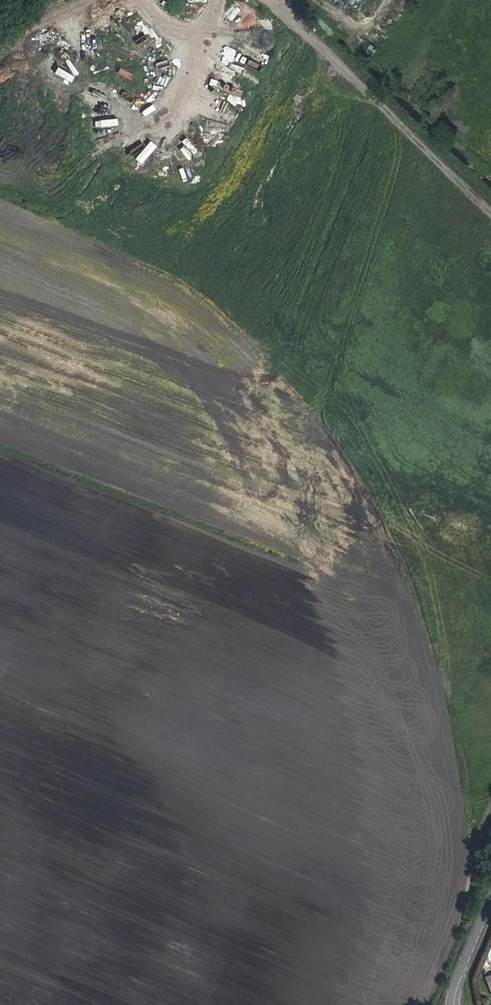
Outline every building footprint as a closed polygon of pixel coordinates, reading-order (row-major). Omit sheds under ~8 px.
[(53,30),(44,34),(52,53),(61,49),(53,30)] [(27,63),(36,78),(47,71),(38,56),(27,63)] [(120,68),(117,74),(129,80),(133,74),(120,68)] [(212,86),(210,92),(222,95),(224,89),(212,86)]
